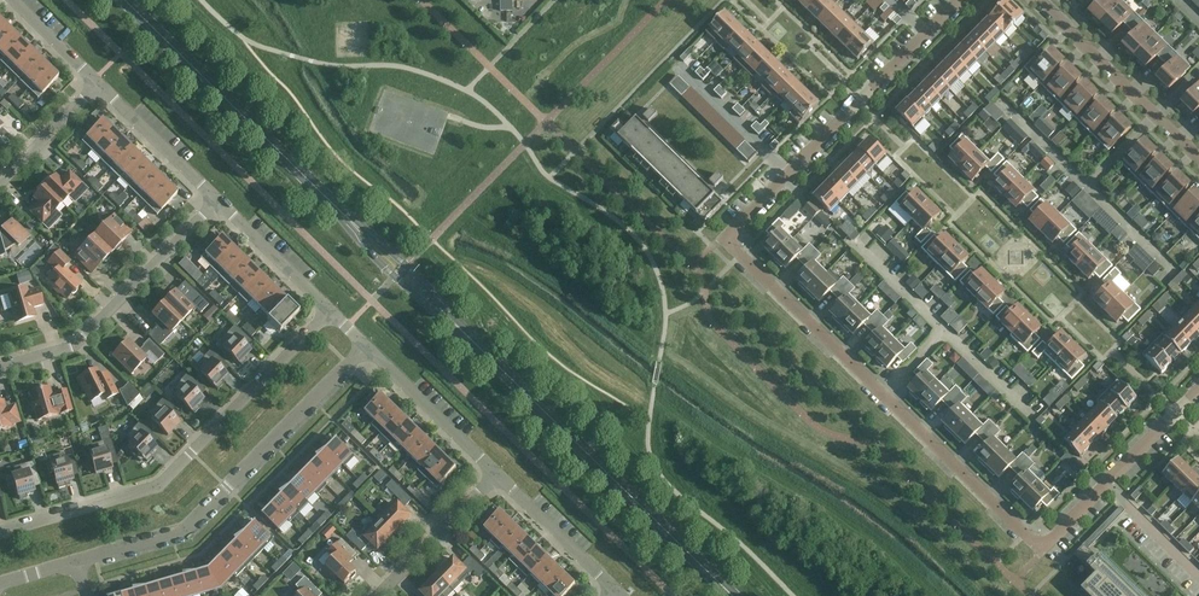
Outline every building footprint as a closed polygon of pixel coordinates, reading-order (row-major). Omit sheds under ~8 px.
[(500,11),(512,11),(512,0),(500,0),(500,11)] [(798,2),(808,11),(819,0),(800,0),(798,2)] [(827,0),(819,0),(808,11),(818,21),(833,6),(827,0)] [(917,4),(913,0),(910,0),(905,5),(910,10),(917,4)] [(997,11),(1012,26),(1023,16),(1007,0),(997,11)] [(1073,0),(1069,4),(1075,10),(1079,6),(1073,0)] [(1101,1),(1090,12),(1094,16),(1092,17),(1100,25),(1123,1),(1122,1),(1121,3),(1118,0),(1099,0),(1101,1)] [(1123,1),(1100,25),(1101,24),(1104,26),(1103,28),(1111,36),(1123,23),(1128,29),(1139,18),(1123,2),(1123,1)] [(884,13),(889,8),(885,4),(880,9),(884,13)] [(843,15),(833,6),(818,21),(828,31),(843,15)] [(884,13),(879,18),(892,30),(896,25),(901,21),(902,20),(897,16),(889,8),(884,13)] [(828,31),(837,40),(852,25),(854,23),(855,23),(857,21),(846,11),(843,15),(828,31)] [(997,11),(988,20),(1003,35),(1012,26),(997,11)] [(715,42),(735,23),(724,12),(705,32),(715,42)] [(1179,12),(1174,17),(1179,22),(1184,17),(1179,12)] [(1139,18),(1128,29),(1134,34),(1124,45),(1127,49),(1126,50),(1133,58),(1156,34),(1139,18)] [(979,29),(994,45),(1003,35),(988,20),(979,29)] [(11,32),(1,23),(0,24),(0,43),(11,32)] [(743,31),(735,23),(715,42),(725,51),(729,47),(728,47),(743,31)] [(854,23),(852,25),(837,40),(847,50),(862,35),(863,35),(865,33),(855,23),(854,23)] [(994,45),(979,29),(969,39),(985,54),(994,45)] [(738,56),(753,40),(749,36),(743,31),(728,47),(729,47),(725,51),(733,59),(737,55),(738,56)] [(1043,31),(1039,35),(1044,41),(1048,37),(1043,31)] [(11,32),(0,43),(0,54),(4,57),(4,58),(20,41),(11,32)] [(1162,62),(1173,51),(1156,34),(1133,58),(1134,58),(1135,57),(1138,59),(1137,61),(1144,69),(1156,56),(1162,62)] [(873,45),(863,35),(862,35),(847,50),(858,60),(861,57),(863,59),(872,50),(869,48),(873,45)] [(985,54),(969,39),(960,48),(976,63),(985,54)] [(762,49),(753,40),(738,56),(737,55),(733,59),(743,69),(762,49)] [(9,71),(29,50),(20,41),(4,58),(4,57),(0,61),(0,62),(9,71)] [(1194,47),(1187,50),(1191,59),(1198,56),(1194,47)] [(689,48),(680,58),(684,62),(693,52),(689,48)] [(976,63),(960,48),(951,57),(967,73),(976,63)] [(1023,53),(1028,58),(1033,52),(1028,48),(1023,53)] [(771,59),(762,49),(743,69),(753,78),(757,74),(756,74),(771,59)] [(39,59),(29,50),(9,71),(19,80),(39,59)] [(1173,51),(1162,62),(1168,67),(1157,78),(1161,82),(1159,83),(1167,91),(1190,68),(1173,51)] [(1040,63),(1034,57),(1023,68),(1040,85),(1044,81),(1044,82),(1052,74),(1064,62),(1056,54),(1054,56),(1051,52),(1040,63)] [(1028,58),(1023,53),(1018,58),(1023,63),(1028,58)] [(951,57),(942,67),(958,82),(967,73),(951,57)] [(48,68),(39,59),(19,80),(28,89),(48,68)] [(756,74),(757,74),(765,83),(766,83),(781,68),(771,59),(756,74)] [(933,76),(949,91),(958,82),(942,67),(933,76)] [(1005,72),(1009,76),(1015,71),(1010,67),(1005,72)] [(58,78),(48,68),(28,89),(37,98),(38,99),(58,78)] [(699,77),(704,72),(700,68),(695,73),(699,77)] [(790,77),(781,68),(766,83),(765,83),(761,87),(771,97),(773,95),(773,94),(790,77)] [(1044,81),(1040,85),(1057,102),(1061,98),(1068,91),(1069,91),(1081,78),(1073,71),(1071,72),(1068,69),(1057,79),(1052,74),(1044,82),(1044,81)] [(708,75),(704,72),(699,77),(703,81),(708,75)] [(1004,81),(1009,76),(1005,72),(1000,77),(1004,81)] [(669,85),(670,85),(682,97),(690,88),(678,77),(679,76),(678,76),(669,85)] [(933,76),(924,85),(939,100),(949,91),(933,76)] [(783,104),(785,102),(784,101),(799,86),(790,77),(773,94),(773,95),(783,104)] [(915,94),(930,110),(939,100),(924,85),(915,94)] [(1061,98),(1057,102),(1074,118),(1078,115),(1085,107),(1097,95),(1090,87),(1088,89),(1084,85),(1074,96),(1069,91),(1068,91),(1061,98)] [(1181,104),(1188,112),(1190,110),(1194,114),(1198,108),(1198,85),(1181,104)] [(713,91),(717,95),(723,90),(719,86),(713,91)] [(808,95),(799,86),(784,101),(785,102),(793,110),(808,95)] [(990,94),(994,98),(999,93),(995,89),(990,94)] [(726,93),(723,90),(717,95),(721,99),(726,93)] [(13,94),(8,99),(13,104),(18,99),(13,94)] [(915,94),(905,104),(921,119),(922,118),(930,110),(915,94)] [(989,103),(994,98),(990,94),(984,99),(989,103)] [(793,110),(789,114),(799,124),(818,105),(808,95),(793,110)] [(18,99),(13,104),(19,109),(24,105),(18,99)] [(1078,115),(1074,118),(1091,135),(1094,131),(1095,131),(1102,124),(1114,111),(1106,104),(1105,105),(1101,102),(1091,112),(1085,107),(1078,115)] [(732,110),(736,113),(741,108),(737,104),(732,110)] [(922,118),(921,119),(905,104),(897,113),(901,117),(899,119),(906,126),(908,124),(915,130),(924,120),(922,118)] [(968,109),(973,114),(978,108),(973,104),(968,109)] [(980,116),(987,123),(999,111),(992,104),(980,116)] [(745,112),(741,108),(736,113),(740,117),(745,112)] [(643,118),(649,123),(657,114),(652,109),(643,118)] [(973,114),(968,109),(963,115),(968,119),(973,114)] [(82,142),(91,151),(111,130),(96,116),(86,126),(91,131),(81,141),(82,142)] [(1035,116),(1031,120),(1035,124),(1039,120),(1035,116)] [(631,150),(649,131),(636,118),(626,128),(618,121),(610,129),(631,150)] [(1094,131),(1091,135),(1108,151),(1131,128),(1123,120),(1122,122),(1118,118),(1108,129),(1102,124),(1095,131),(1094,131)] [(1028,137),(1010,119),(1002,128),(1020,145),(1028,137)] [(760,126),(755,132),(758,135),(769,125),(765,121),(760,126)] [(755,132),(760,126),(756,122),(751,128),(755,132)] [(950,128),(954,132),(959,127),(955,123),(950,128)] [(1048,125),(1041,132),(1048,138),(1055,131),(1048,125)] [(954,132),(950,128),(945,133),(949,137),(954,132)] [(91,151),(100,160),(104,156),(120,139),(111,130),(91,151)] [(649,131),(631,150),(644,163),(662,144),(649,131)] [(1061,133),(1055,139),(1060,145),(1066,139),(1061,133)] [(950,159),(961,170),(979,152),(962,135),(949,148),(955,154),(950,159)] [(1029,138),(1019,149),(1024,154),(1027,151),(1028,152),(1035,144),(1029,138)] [(109,169),(113,165),(130,149),(120,139),(104,156),(100,160),(109,169)] [(876,165),(875,166),(877,168),(887,158),(881,152),(883,150),(876,143),(874,145),(869,140),(860,150),(876,165)] [(769,146),(774,150),(779,145),(775,141),(769,146)] [(1142,177),(1149,170),(1144,165),(1154,154),(1151,150),(1152,149),(1144,141),(1121,164),(1139,181),(1142,178),(1142,177)] [(748,162),(749,163),(758,153),(757,153),(756,153),(745,142),(736,150),(748,162)] [(932,143),(928,148),(934,153),(938,149),(932,143)] [(644,163),(657,175),(675,157),(662,144),(644,163)] [(139,158),(130,149),(113,165),(109,169),(119,178),(139,158)] [(860,150),(851,159),(866,175),(875,166),(876,165),(860,150)] [(985,168),(991,173),(1004,160),(998,154),(990,162),(979,152),(961,170),(972,181),(985,168)] [(70,160),(76,166),(81,161),(75,155),(70,160)] [(657,175),(670,188),(688,169),(675,157),(657,175)] [(1039,164),(1047,172),(1054,165),(1046,157),(1039,164)] [(1142,178),(1139,181),(1156,198),(1159,194),(1166,186),(1161,181),(1171,170),(1168,167),(1169,165),(1161,157),(1149,170),(1142,177),(1142,178)] [(139,158),(119,178),(128,187),(132,183),(148,167),(139,158)] [(842,169),(857,184),(866,175),(851,159),(842,169)] [(87,166),(81,161),(76,166),(82,171),(87,166)] [(1005,198),(1022,181),(1024,179),(1006,162),(993,175),(999,181),(994,187),(1005,198)] [(138,196),(141,192),(158,176),(148,167),(132,183),(128,187),(138,196)] [(670,188),(683,200),(701,182),(688,169),(670,188)] [(842,169),(833,178),(848,193),(857,184),(842,169)] [(906,181),(910,177),(905,171),(901,175),(906,181)] [(47,178),(42,184),(62,203),(69,196),(74,201),(79,196),(80,196),(87,189),(69,172),(60,180),(55,175),(50,181),(47,178)] [(709,183),(715,188),(723,179),(718,174),(709,183)] [(1166,186),(1159,194),(1156,198),(1172,214),(1176,211),(1175,210),(1183,203),(1178,198),(1188,187),(1185,183),(1186,182),(1178,174),(1166,186)] [(92,176),(87,181),(92,186),(97,182),(92,176)] [(167,185),(158,176),(141,192),(138,196),(147,205),(151,201),(151,202),(167,185)] [(833,178),(823,187),(839,203),(848,193),(833,178)] [(1022,181),(1005,198),(1016,209),(1022,203),(1027,209),(1038,197),(1022,181)] [(103,187),(97,182),(92,186),(98,192),(103,187)] [(722,203),(715,195),(701,182),(683,200),(704,221),(722,203)] [(1076,195),(1081,190),(1074,183),(1069,188),(1076,195)] [(48,229),(52,224),(60,215),(55,210),(62,203),(42,184),(36,190),(39,192),(33,198),(39,203),(30,211),(48,229)] [(156,215),(177,195),(167,185),(151,202),(151,201),(147,205),(156,215)] [(839,203),(823,187),(814,197),(829,212),(839,203)] [(885,193),(890,198),(895,193),(890,188),(885,193)] [(1172,214),(1189,231),(1193,227),(1192,227),(1198,220),(1198,219),(1194,214),(1198,209),(1198,194),(1195,190),(1183,203),(1175,210),(1176,211),(1172,214)] [(108,197),(114,202),(118,197),(113,192),(108,197)] [(912,220),(928,203),(917,192),(912,198),(906,192),(895,203),(912,220)] [(890,198),(885,193),(880,199),(885,203),(890,198)] [(124,203),(118,197),(114,202),(119,207),(124,203)] [(1090,198),(1079,210),(1090,219),(1092,218),(1101,209),(1090,198)] [(1057,216),(1041,200),(1030,211),(1035,216),(1030,222),(1041,233),(1057,216)] [(811,202),(803,209),(804,210),(808,214),(812,218),(813,218),(820,211),(820,210),(820,211),(815,207),(816,206),(815,206),(811,202)] [(940,214),(928,203),(912,220),(923,230),(915,239),(921,245),(932,234),(926,228),(940,214)] [(783,221),(791,229),(805,216),(797,207),(783,221)] [(867,212),(872,216),(877,211),(872,207),(867,212)] [(1108,216),(1101,209),(1092,218),(1099,225),(1108,216)] [(127,215),(132,220),(137,216),(131,210),(127,215)] [(815,218),(819,221),(824,215),(821,212),(815,218)] [(872,216),(867,212),(862,217),(867,222),(872,216)] [(1057,216),(1041,233),(1052,244),(1058,238),(1063,244),(1077,231),(1059,214),(1057,216)] [(121,246),(120,243),(132,232),(114,215),(94,235),(112,253),(114,250),(117,251),(121,246)] [(142,221),(137,216),(132,220),(138,226),(142,221)] [(791,241),(791,242),(793,240),(782,229),(785,225),(779,219),(766,233),(771,238),(763,247),(774,258),(791,241)] [(2,253),(16,245),(18,247),(29,237),(12,220),(1,231),(2,232),(0,233),(0,257),(3,256),(2,253)] [(30,220),(26,224),(31,229),(35,226),(30,220)] [(1189,231),(1198,240),(1198,220),(1192,227),(1193,227),(1189,231)] [(876,235),(887,246),(894,240),(891,237),(894,234),(886,225),(876,235)] [(827,231),(823,236),(831,242),(835,236),(827,231)] [(854,240),(859,236),(860,235),(856,231),(849,238),(851,240),(854,240)] [(230,247),(215,232),(205,243),(210,248),(200,258),(201,258),(210,267),(230,247)] [(1066,258),(1077,268),(1096,250),(1079,233),(1066,246),(1072,252),(1066,258)] [(94,235),(74,256),(91,273),(103,262),(105,262),(110,258),(109,255),(112,253),(94,235)] [(921,249),(938,266),(957,247),(945,236),(940,241),(934,236),(921,249)] [(894,240),(887,246),(887,247),(894,253),(900,247),(894,240)] [(802,252),(791,242),(791,241),(774,258),(776,260),(775,261),(781,267),(782,266),(785,269),(798,256),(804,261),(815,250),(809,244),(802,252)] [(819,246),(815,250),(820,255),(824,251),(819,246)] [(219,276),(239,256),(230,247),(210,267),(206,271),(215,280),(219,276)] [(938,266),(955,282),(968,269),(962,263),(968,258),(957,247),(938,266)] [(1008,249),(1008,261),(1021,261),(1021,249),(1008,249)] [(815,250),(804,261),(810,267),(797,280),(800,284),(799,285),(807,292),(824,274),(825,275),(827,273),(815,262),(821,256),(820,255),(815,250)] [(1113,266),(1096,250),(1077,268),(1088,279),(1094,274),(1100,280),(1113,266)] [(76,291),(76,289),(80,285),(63,268),(69,262),(59,251),(48,262),(54,269),(54,272),(47,280),(66,299),(71,294),(73,294),(75,294),(76,291)] [(1138,260),(1147,269),(1154,262),(1145,253),(1138,260)] [(229,286),(233,282),(232,282),(249,265),(239,256),(219,276),(229,286)] [(1179,267),(1183,271),(1189,265),(1185,261),(1179,267)] [(1153,277),(1161,269),(1155,263),(1148,271),(1153,277)] [(249,265),(232,282),(233,282),(229,286),(238,295),(241,291),(242,291),(258,274),(249,265)] [(1113,283),(1121,274),(1115,268),(1102,282),(1108,287),(1094,301),(1105,312),(1124,293),(1113,283)] [(21,273),(24,282),(31,280),(29,271),(21,273)] [(197,271),(190,277),(195,282),(200,277),(202,276),(197,271)] [(959,282),(976,299),(993,282),(981,271),(976,277),(970,271),(959,282)] [(1183,271),(1177,276),(1182,281),(1187,276),(1183,271)] [(267,283),(258,274),(242,291),(241,291),(238,295),(247,304),(267,283)] [(832,289),(838,294),(849,283),(843,277),(835,285),(825,275),(824,274),(807,292),(814,300),(815,298),(819,302),(832,289)] [(847,274),(844,278),(849,283),(853,279),(847,274)] [(912,275),(905,283),(914,291),(921,283),(912,275)] [(1177,286),(1182,281),(1177,276),(1172,281),(1177,286)] [(200,277),(195,282),(201,288),(205,283),(200,277)] [(883,282),(877,288),(894,304),(900,298),(883,282)] [(993,282),(976,299),(993,316),(1004,304),(998,299),(1004,293),(993,282)] [(247,304),(251,300),(260,309),(277,293),(267,283),(247,304)] [(838,294),(844,300),(831,313),(834,317),(833,318),(840,326),(860,305),(849,295),(855,289),(849,283),(838,294)] [(926,292),(920,285),(914,292),(920,298),(926,292)] [(26,288),(8,294),(16,322),(35,317),(32,308),(43,305),(38,289),(27,292),(26,288)] [(166,298),(162,302),(181,321),(192,311),(193,312),(196,309),(200,313),(208,305),(193,290),(183,300),(174,292),(169,298),(166,298)] [(213,290),(208,295),(214,300),(219,296),(213,290)] [(286,302),(277,293),(260,309),(269,318),(266,321),(267,321),(286,302)] [(1140,309),(1124,293),(1105,312),(1116,323),(1122,317),(1127,323),(1140,309)] [(1161,298),(1165,302),(1170,297),(1166,293),(1161,298)] [(214,300),(219,306),(224,301),(219,296),(214,300)] [(1165,302),(1161,298),(1152,307),(1158,314),(1162,310),(1160,308),(1165,302)] [(171,331),(181,321),(162,302),(158,306),(158,309),(152,315),(161,322),(148,335),(159,346),(173,333),(171,331)] [(299,314),(296,312),(286,302),(267,321),(279,334),(299,314)] [(871,316),(860,305),(840,326),(848,333),(849,332),(853,335),(866,322),(872,328),(883,316),(877,310),(871,316)] [(1012,334),(1029,318),(1018,307),(1012,312),(1006,307),(995,318),(1012,334)] [(941,317),(949,326),(958,316),(950,308),(941,317)] [(1192,310),(1183,320),(1198,335),(1198,317),(1192,310)] [(229,311),(225,316),(230,321),(235,317),(229,311)] [(872,328),(877,333),(864,346),(867,349),(866,350),(872,357),(874,356),(876,357),(894,339),(883,328),(889,322),(888,321),(893,316),(888,311),(883,316),(872,328)] [(1143,317),(1147,321),(1152,316),(1148,311),(1143,317)] [(240,322),(235,317),(230,321),(235,327),(240,322)] [(1147,321),(1143,317),(1137,322),(1142,326),(1147,321)] [(1040,329),(1029,318),(1012,334),(1010,336),(1027,353),(1040,340),(1035,334),(1040,329)] [(1198,336),(1198,335),(1183,320),(1174,329),(1190,345),(1198,336)] [(223,349),(221,351),(226,356),(228,354),(238,363),(239,363),(241,365),(246,360),(244,358),(250,352),(244,346),(250,341),(234,326),(220,340),(226,345),(223,348),(223,349)] [(251,337),(256,332),(250,327),(246,332),(251,337)] [(1190,345),(1174,329),(1165,338),(1181,354),(1190,345)] [(1127,342),(1134,335),(1129,331),(1122,338),(1127,342)] [(1056,362),(1073,345),(1062,334),(1048,348),(1042,342),(1031,354),(1038,360),(1044,354),(1055,364),(1057,362),(1056,362)] [(1151,345),(1171,364),(1181,354),(1165,338),(1161,335),(1151,345)] [(1138,340),(1134,336),(1128,343),(1131,346),(1138,340)] [(197,338),(193,343),(198,348),(202,344),(197,338)] [(894,339),(876,357),(877,359),(876,360),(882,367),(884,365),(887,368),(900,355),(905,361),(917,349),(911,344),(905,349),(894,339)] [(139,351),(128,340),(112,355),(131,374),(146,358),(144,356),(149,352),(158,361),(164,355),(148,340),(142,346),(143,346),(139,351)] [(942,348),(945,352),(948,352),(952,350),(948,344),(942,348)] [(1056,362),(1057,362),(1074,378),(1084,367),(1079,362),(1084,356),(1073,345),(1056,362)] [(1141,355),(1159,372),(1161,374),(1171,364),(1151,345),(1141,355)] [(215,387),(218,389),(223,384),(220,382),(226,376),(221,370),(226,365),(211,350),(197,364),(202,369),(199,372),(200,373),(197,375),(202,380),(205,378),(215,387)] [(985,350),(980,355),(985,361),(991,355),(985,350)] [(992,357),(986,362),(993,369),(999,363),(992,357)] [(918,399),(920,401),(938,382),(927,371),(933,365),(927,359),(916,371),(922,377),(909,390),(911,393),(910,394),(917,400),(918,399)] [(1097,373),(1104,366),(1100,361),(1093,368),(1097,373)] [(100,377),(96,370),(79,378),(90,401),(101,396),(104,401),(118,394),(107,374),(100,377)] [(191,411),(194,413),(199,408),(196,406),(202,400),(197,395),(203,389),(187,374),(173,388),(178,393),(175,396),(176,397),(173,399),(179,405),(181,402),(191,411)] [(1031,376),(1024,383),(1029,388),(1036,381),(1031,376)] [(1079,382),(1083,387),(1088,382),(1084,377),(1079,382)] [(1107,390),(1127,409),(1136,400),(1117,381),(1107,390)] [(938,382),(920,401),(922,402),(920,404),(927,410),(928,409),(931,412),(944,398),(950,404),(961,393),(955,387),(949,393),(938,382)] [(1079,382),(1073,388),(1078,392),(1083,387),(1079,382)] [(127,406),(138,396),(128,385),(123,390),(119,392),(127,406)] [(51,396),(49,388),(30,394),(37,420),(56,415),(56,414),(61,412),(61,414),(71,411),(65,391),(55,394),(56,395),(51,396)] [(1056,388),(1043,401),(1049,407),(1062,394),(1056,388)] [(365,412),(375,421),(391,404),(376,390),(366,400),(371,405),(365,412)] [(1101,404),(1117,420),(1127,409),(1107,390),(1097,401),(1100,405),(1101,404)] [(967,399),(961,393),(950,404),(955,410),(942,423),(946,426),(945,428),(952,435),(972,415),(961,404),(967,399)] [(1025,401),(1036,411),(1043,403),(1031,393),(1025,401)] [(1060,401),(1065,405),(1070,400),(1065,396),(1060,401)] [(167,436),(179,424),(173,419),(179,413),(163,398),(149,412),(155,418),(152,421),(150,424),(155,429),(157,426),(167,436)] [(1060,401),(1055,406),(1059,411),(1065,405),(1060,401)] [(3,402),(0,403),(0,430),(10,427),(10,425),(19,422),(14,406),(5,409),(3,402)] [(391,404),(375,421),(371,425),(380,434),(400,414),(391,404)] [(1091,413),(1107,429),(1117,420),(1101,404),(1100,405),(1091,413)] [(1107,429),(1091,413),(1082,423),(1098,438),(1107,429)] [(400,414),(380,434),(390,443),(409,423),(400,414)] [(978,432),(983,437),(995,426),(989,420),(983,426),(972,415),(952,435),(960,443),(961,441),(965,445),(978,432)] [(1040,416),(1035,421),(1040,426),(1045,420),(1040,416)] [(355,430),(346,421),(341,425),(351,435),(355,430)] [(152,456),(149,454),(155,448),(150,443),(155,437),(140,422),(126,436),(131,442),(128,445),(129,445),(126,448),(131,453),(134,450),(138,454),(135,457),(140,462),(143,459),(144,460),(144,459),(147,462),(152,456)] [(399,452),(402,448),(419,432),(409,423),(390,443),(399,452)] [(1098,438),(1082,423),(1073,432),(1089,448),(1098,438)] [(989,443),(986,445),(976,456),(980,460),(978,461),(986,468),(1004,450),(1004,451),(1006,449),(995,437),(1000,432),(995,426),(983,437),(989,443)] [(356,440),(361,435),(355,430),(351,435),(356,440)] [(402,448),(412,457),(428,441),(419,432),(402,448)] [(1089,448),(1073,432),(1064,442),(1080,457),(1089,448)] [(361,445),(366,440),(361,435),(356,440),(361,445)] [(88,462),(91,461),(95,474),(111,469),(109,462),(117,460),(111,439),(91,445),(93,452),(89,453),(89,454),(86,455),(88,462)] [(345,467),(355,457),(337,439),(327,449),(345,467)] [(437,450),(428,441),(412,457),(421,467),(437,450)] [(26,442),(17,444),(19,450),(28,448),(26,442)] [(374,448),(369,453),(375,458),(379,453),(374,448)] [(316,457),(318,458),(334,474),(343,465),(345,467),(327,449),(316,457)] [(418,470),(427,479),(447,459),(437,450),(421,467),(418,470)] [(1004,451),(1004,450),(986,468),(994,476),(995,474),(999,478),(1011,465),(1017,470),(1028,459),(1023,453),(1015,461),(1004,451)] [(57,485),(58,488),(65,486),(64,483),(72,480),(70,473),(78,471),(74,458),(66,460),(64,453),(52,456),(54,463),(50,464),(51,465),(47,466),(49,473),(53,472),(57,485)] [(375,458),(380,463),(385,458),(379,453),(375,458)] [(1068,453),(1063,459),(1068,464),(1073,458),(1068,453)] [(334,474),(318,458),(309,468),(327,485),(325,483),(334,474)] [(456,469),(447,459),(427,479),(437,489),(456,469)] [(1019,498),(1021,500),(1040,481),(1029,471),(1034,465),(1028,459),(1017,470),(1023,476),(1010,489),(1013,492),(1012,493),(1018,500),(1019,498)] [(1162,475),(1173,485),(1189,469),(1178,459),(1162,475)] [(31,485),(39,482),(33,462),(14,468),(16,475),(12,476),(12,477),(9,478),(11,485),(14,483),(18,497),(19,496),(20,500),(27,498),(26,494),(34,492),(31,485)] [(393,476),(398,471),(393,466),(388,471),(393,476)] [(300,477),(318,495),(327,485),(309,468),(300,477)] [(1173,485),(1182,494),(1198,478),(1189,469),(1173,485)] [(381,470),(373,478),(379,484),(388,476),(381,470)] [(398,471),(393,476),(399,481),(403,477),(398,471)] [(359,480),(363,484),(368,478),(364,474),(359,480)] [(309,504),(307,502),(315,493),(317,495),(318,495),(300,477),(291,486),(308,504),(309,504)] [(1192,504),(1198,496),(1198,479),(1198,478),(1182,494),(1192,504)] [(353,486),(357,490),(363,484),(359,480),(353,486)] [(1040,481),(1021,500),(1032,511),(1041,502),(1047,508),(1060,495),(1054,489),(1050,492),(1040,481)] [(411,485),(407,489),(412,495),(417,490),(411,485)] [(281,496),(299,513),(308,504),(291,486),(280,494),(281,496)] [(1140,487),(1131,497),(1135,501),(1144,492),(1140,487)] [(396,494),(402,501),(407,495),(401,489),(396,494)] [(412,495),(417,500),(422,495),(417,490),(412,495)] [(349,496),(343,501),(347,505),(356,495),(352,492),(349,496)] [(299,513),(281,496),(272,505),(290,523),(299,513)] [(347,505),(343,501),(338,507),(341,511),(347,505)] [(377,516),(394,533),(410,516),(398,504),(390,513),(386,509),(379,517),(377,516)] [(290,523),(272,505),(263,515),(279,530),(288,521),(290,523)] [(308,505),(302,511),(313,522),(319,516),(308,505)] [(485,517),(490,522),(484,528),(493,538),(510,521),(495,507),(485,517)] [(1120,507),(1119,508),(1116,512),(1120,516),(1125,511),(1120,507)] [(1151,516),(1156,512),(1151,508),(1147,512),(1151,516)] [(322,517),(326,521),(331,515),(328,512),(322,517)] [(1116,521),(1120,516),(1116,512),(1111,516),(1116,521)] [(378,549),(394,533),(377,516),(377,517),(378,518),(359,537),(352,530),(346,536),(351,541),(357,547),(361,551),(370,542),(378,549)] [(1116,521),(1111,516),(1107,521),(1111,525),(1116,521)] [(316,523),(320,527),(326,521),(322,517),(316,523)] [(499,550),(503,547),(519,530),(510,521),(493,538),(490,541),(499,550)] [(1102,526),(1107,530),(1111,525),(1107,521),(1102,526)] [(1165,530),(1170,526),(1165,521),(1160,525),(1165,530)] [(262,548),(264,550),(273,540),(255,522),(246,532),(262,548)] [(1102,526),(1098,530),(1102,534),(1107,530),(1102,526)] [(1170,526),(1165,530),(1171,535),(1175,531),(1170,526)] [(304,536),(308,540),(313,534),(309,530),(304,536)] [(326,530),(322,534),(327,539),(331,535),(326,530)] [(503,547),(512,556),(528,539),(519,530),(503,547)] [(1098,539),(1102,534),(1098,530),(1093,535),(1098,539)] [(252,557),(255,559),(264,550),(262,548),(246,532),(235,539),(237,541),(252,557)] [(1093,544),(1098,539),(1093,535),(1089,539),(1093,544)] [(298,542),(302,545),(308,540),(304,536),(298,542)] [(336,575),(345,583),(349,579),(352,579),(356,575),(355,573),(356,572),(346,562),(355,552),(342,539),(328,553),(333,558),(324,568),(334,578),(336,575)] [(518,568),(538,548),(528,539),(512,556),(509,559),(518,568)] [(1184,549),(1188,544),(1183,539),(1179,543),(1184,549)] [(237,541),(228,551),(243,566),(245,568),(255,559),(252,557),(237,541)] [(1084,544),(1074,555),(1095,576),(1105,565),(1084,544)] [(1188,544),(1184,549),(1189,554),(1194,549),(1188,544)] [(474,546),(470,551),(475,556),(480,552),(474,546)] [(547,558),(538,548),(518,568),(527,577),(531,574),(547,558)] [(234,575),(236,577),(245,568),(243,566),(228,551),(218,560),(234,575)] [(475,556),(480,561),(485,557),(480,552),(475,556)] [(481,577),(486,572),(470,556),(461,566),(465,570),(469,574),(473,570),(481,577)] [(281,567),(287,561),(283,557),(277,563),(281,567)] [(465,570),(461,566),(453,558),(437,575),(452,589),(454,591),(452,589),(467,574),(468,575),(469,574),(465,570)] [(547,558),(531,574),(540,583),(556,567),(547,558)] [(234,575),(218,560),(209,569),(221,589),(234,576),(236,578),(236,577),(234,575)] [(277,563),(272,569),(276,573),(281,567),(277,563)] [(294,563),(289,568),(296,575),(301,570),(294,563)] [(493,565),(488,569),(494,575),(498,570),(493,565)] [(1081,591),(1086,595),(1104,595),(1120,580),(1105,565),(1095,576),(1081,591)] [(540,583),(549,592),(566,576),(556,567),(540,583)] [(221,589),(209,569),(197,573),(203,594),(221,589)] [(499,580),(504,575),(498,570),(494,575),(499,580)] [(184,577),(190,595),(197,595),(203,594),(197,573),(184,574),(184,577)] [(437,575),(421,592),(425,595),(445,595),(451,590),(454,592),(454,591),(452,589),(437,575)] [(263,585),(268,580),(265,576),(259,582),(263,585)] [(546,595),(565,595),(575,585),(566,576),(549,592),(546,595)] [(184,577),(172,580),(176,595),(190,595),(184,577)] [(299,589),(296,593),(296,595),(315,595),(319,592),(305,577),(296,586),(299,589)] [(172,580),(159,584),(163,595),(176,595),(172,580)] [(1134,594),(1120,580),(1104,595),(1132,595),(1134,594)] [(263,585),(259,582),(253,588),(257,591),(263,585)] [(512,583),(507,588),(512,593),(517,588),(512,583)] [(149,595),(163,595),(159,584),(147,588),(149,595)] [(134,591),(135,595),(149,595),(147,588),(134,589),(134,591)]
